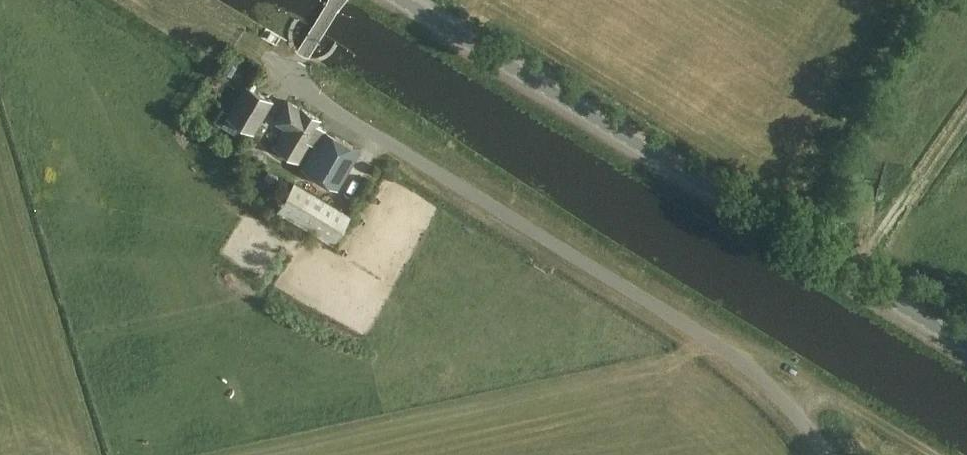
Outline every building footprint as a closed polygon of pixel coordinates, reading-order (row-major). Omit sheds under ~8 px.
[(270,69),(263,76),(277,91),(284,84),(270,69)] [(274,100),(246,84),(226,117),(254,133),(274,100)] [(301,110),(288,102),(276,123),(285,128),(274,147),(300,162),(304,156),(308,158),(302,169),(338,189),(360,150),(316,125),(319,120),(302,110),(301,110)] [(351,212),(295,179),(277,209),(334,242),(351,212)]
